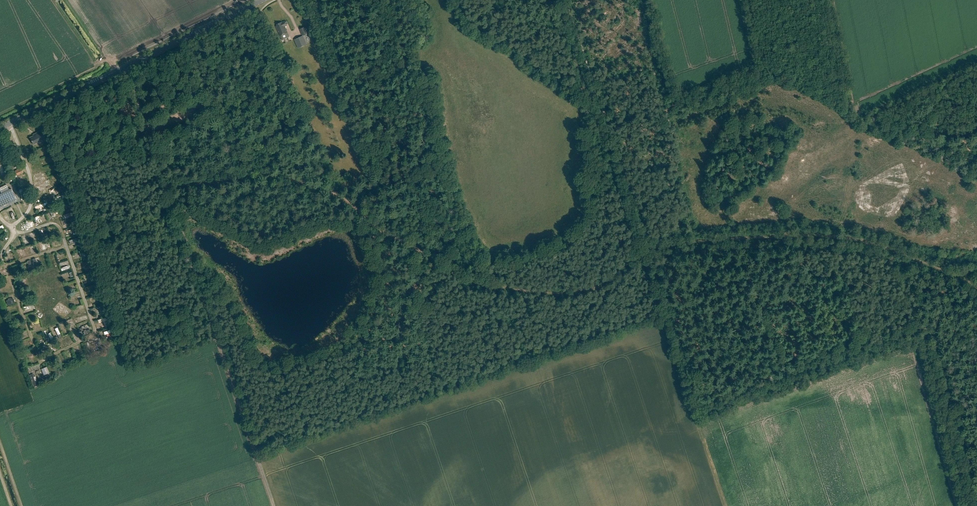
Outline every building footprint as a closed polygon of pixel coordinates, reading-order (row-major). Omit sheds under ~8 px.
[(276,25),(277,26),(275,27),(279,36),(287,32),(284,27),(287,26),(285,21),(282,23),(282,22),(276,25)] [(35,134),(36,135),(30,137),(33,144),(48,137),(44,129),(35,134)] [(15,171),(17,176),(24,173),(21,168),(15,171)] [(0,194),(0,207),(16,199),(11,189),(0,194)] [(6,216),(7,221),(17,218),(14,210),(7,213),(8,216),(6,216)] [(75,210),(64,215),(66,220),(69,227),(76,224),(73,217),(77,216),(75,210)] [(85,236),(70,240),(71,245),(86,241),(85,236)] [(36,269),(43,266),(39,257),(33,260),(36,269)] [(112,336),(111,333),(115,332),(114,329),(104,332),(105,335),(107,334),(108,337),(112,336)] [(47,366),(41,369),(44,375),(42,375),(44,379),(51,376),(50,374),(49,374),(49,372),(47,366)]
